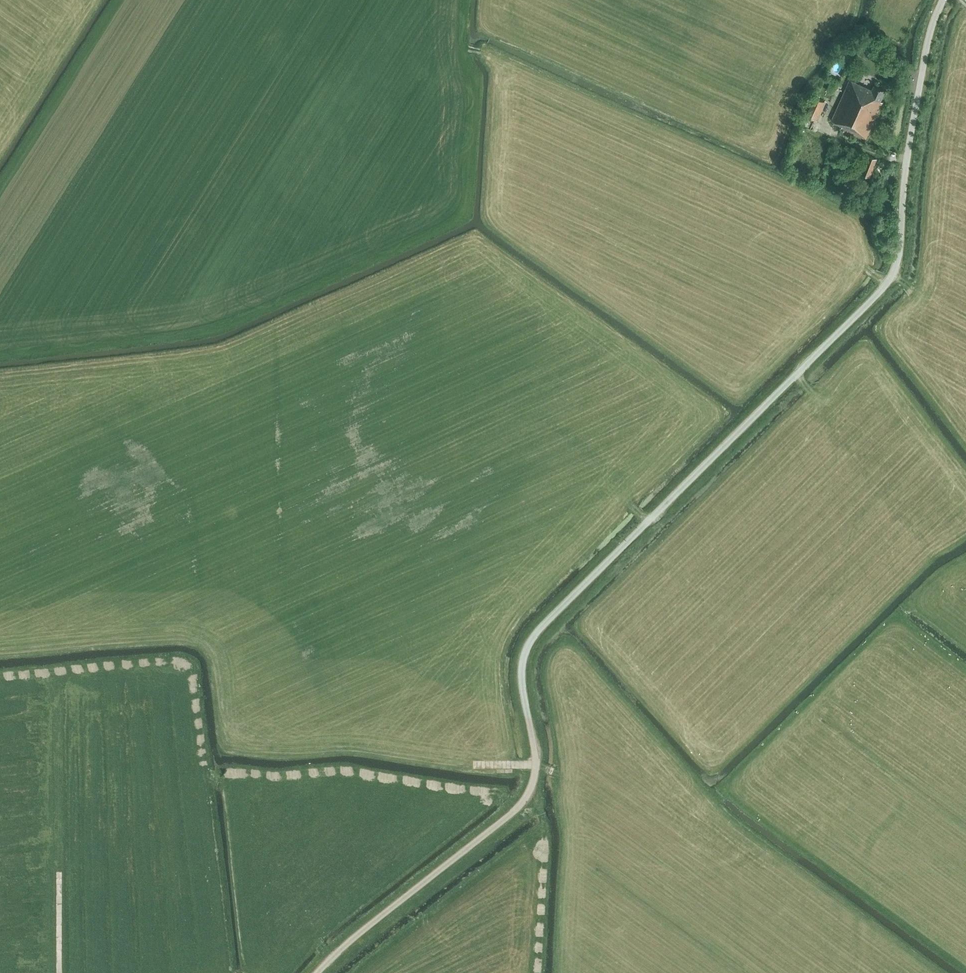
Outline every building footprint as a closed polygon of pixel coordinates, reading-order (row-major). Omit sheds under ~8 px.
[(863,49),(869,53),(872,48),(866,44),(863,49)] [(885,90),(886,90),(874,84),(874,85),(872,89),(850,79),(831,120),(842,125),(841,127),(866,138),(883,102),(880,101),(885,90)] [(814,97),(806,115),(815,119),(824,101),(814,97)] [(876,159),(868,156),(862,173),(870,176),(876,159)]
